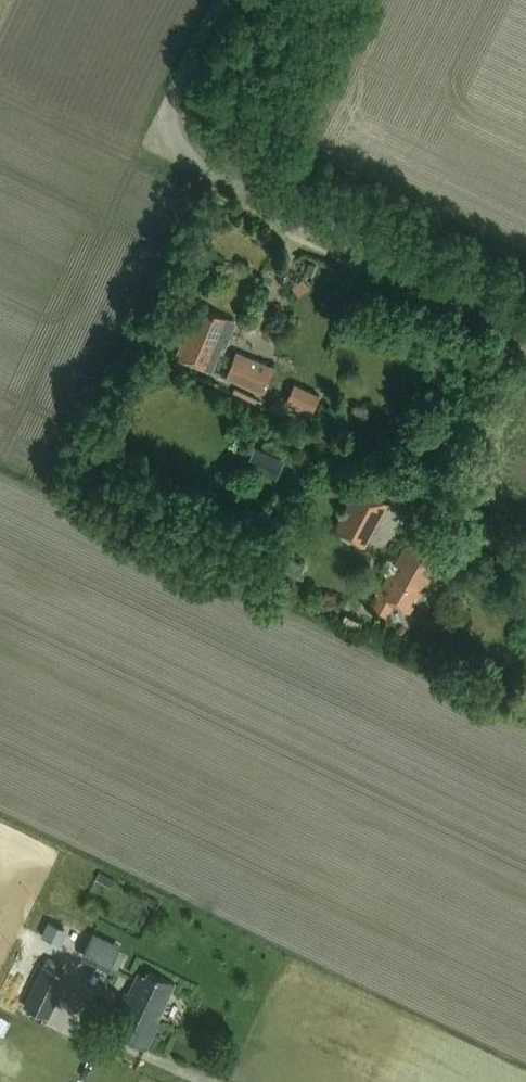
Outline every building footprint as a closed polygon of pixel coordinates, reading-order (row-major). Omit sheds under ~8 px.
[(224,345),(234,322),(204,310),(201,316),(194,313),(176,356),(210,370),(221,344),(224,345)] [(226,378),(264,393),(274,368),(237,352),(226,378)] [(321,396),(295,384),(286,404),(312,416),(321,396)] [(264,471),(271,457),(256,450),(250,464),(264,471)] [(364,547),(388,502),(356,485),(332,529),(364,547)] [(269,540),(281,520),(254,504),(243,525),(269,540)] [(433,572),(442,557),(417,542),(414,548),(406,543),(369,609),(385,618),(394,603),(410,613),(414,606),(410,603),(414,595),(419,597),(422,592),(417,590),(422,581),(427,583),(430,578),(426,575),(429,570),(433,572)] [(99,872),(96,879),(110,887),(114,880),(99,872)] [(113,967),(125,942),(94,928),(83,953),(113,967)] [(43,965),(24,1005),(49,1017),(69,977),(43,965)] [(147,980),(139,976),(129,997),(126,995),(109,1033),(147,1052),(160,1025),(158,1024),(176,987),(150,974),(147,980)]
